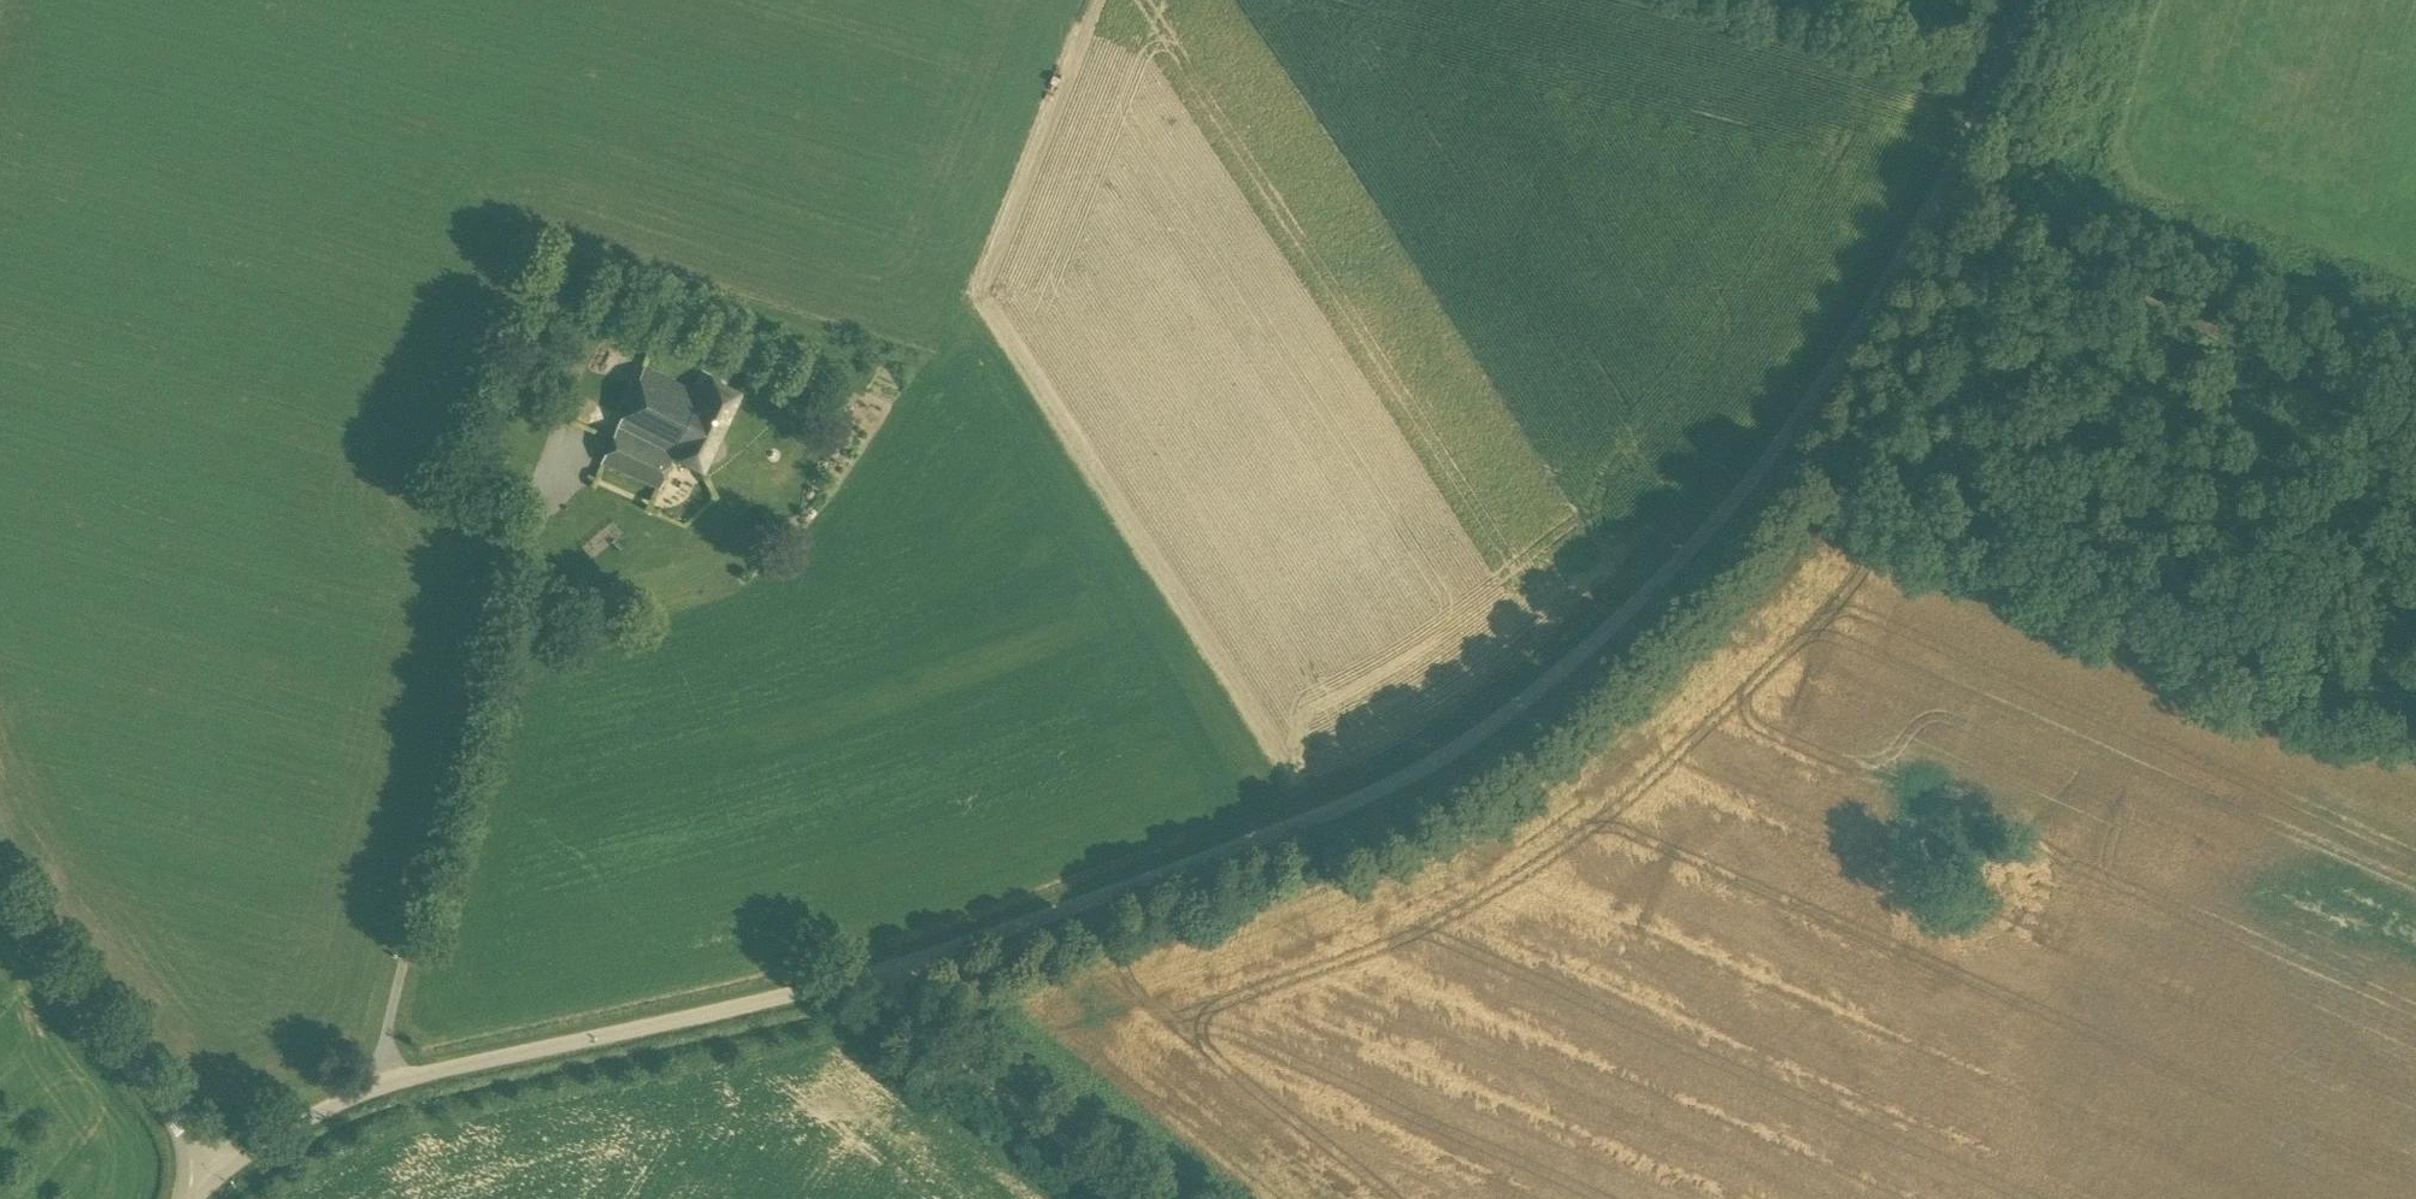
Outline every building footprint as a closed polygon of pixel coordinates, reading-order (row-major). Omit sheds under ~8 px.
[(699,395),(644,367),(601,462),(659,488),(672,456),(677,458),(676,459),(701,471),(739,393),(707,378),(699,395)]
